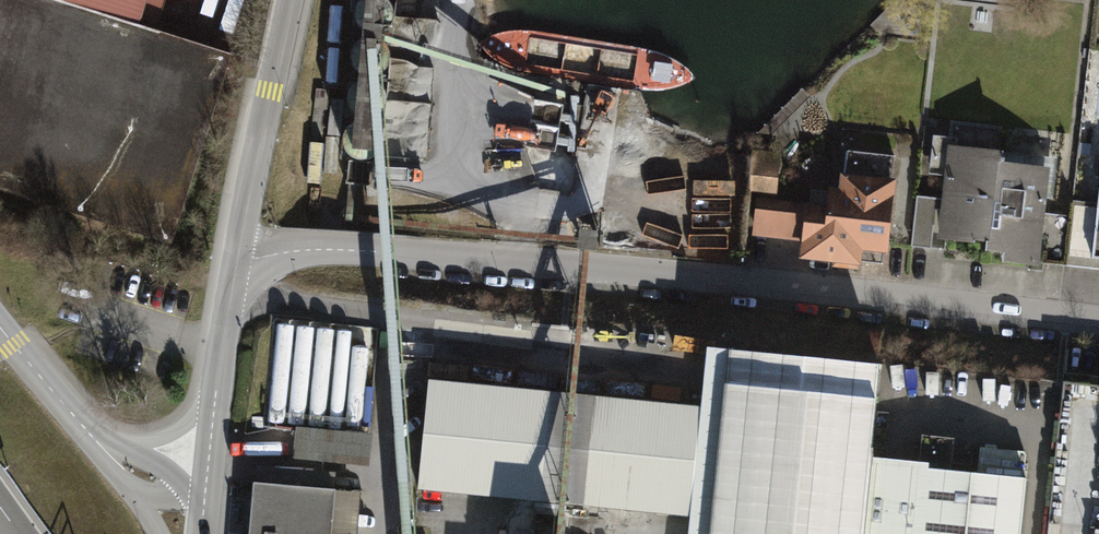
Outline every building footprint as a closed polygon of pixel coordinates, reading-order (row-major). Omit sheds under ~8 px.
[(27,0),(0,0),(0,200),(166,256),(224,68),(151,40),(27,0)] [(151,40),(164,0),(27,0),(151,40)] [(343,144),(345,152),(349,157),(348,160),(347,185),(369,186),(371,163),(374,160),(377,154),(380,148),(394,0),(357,0),(343,144)] [(1040,269),(1050,169),(1003,164),(1004,151),(957,146),(958,139),(933,136),(929,175),(945,176),(943,200),(941,212),(938,240),(987,245),(986,253),(1003,254),(1002,265),(1040,269)] [(776,197),(780,154),(753,152),(750,193),(760,194),(760,196),(776,197)] [(893,180),(895,157),(848,152),(846,174),(841,173),(839,190),(829,189),(827,205),(756,197),(751,236),(803,242),(800,260),(861,267),(862,251),(888,254),(897,180),(893,180)] [(942,200),(944,181),(927,179),(925,198),(942,200)] [(1098,203),(1072,200),(1064,267),(1098,270),(1098,193),(1098,203)] [(941,212),(943,200),(917,198),(912,248),(931,250),(936,211),(941,212)] [(1027,477),(867,460),(876,367),(729,352),(710,533),(1021,533),(1027,477)] [(428,371),(416,487),(684,513),(696,397),(428,371)] [(361,501),(253,491),(249,533),(358,533),(361,501)]
